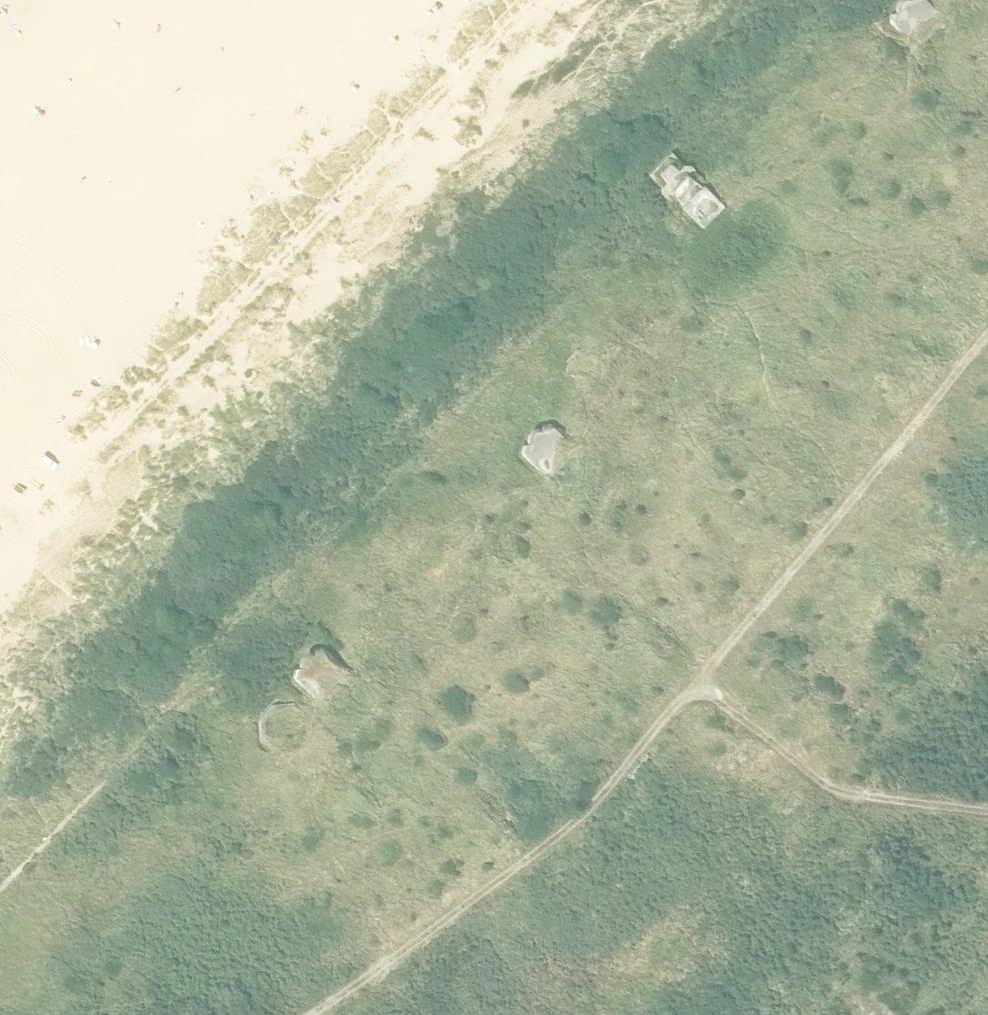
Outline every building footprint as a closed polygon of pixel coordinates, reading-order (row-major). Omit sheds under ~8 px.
[(919,51),(944,23),(920,0),(911,0),(909,2),(908,6),(904,5),(900,6),(897,8),(894,12),(893,16),(893,18),(890,21),(889,24),(889,27),(893,32),(919,51)] [(729,204),(691,167),(684,167),(670,153),(648,176),(663,189),(662,196),(701,233),(729,204)] [(881,367),(874,377),(885,385),(892,375),(881,367)] [(526,461),(552,481),(578,450),(555,428),(551,434),(542,434),(537,435),(534,437),(532,440),(531,445),(532,451),(532,453),(526,461)] [(294,684),(320,705),(349,674),(323,651),(319,650),(315,652),(313,654),(312,657),(308,656),(304,657),(300,660),(298,663),(297,666),(298,671),(295,673),(293,677),(293,681),(294,684)] [(271,753),(306,719),(293,707),(273,707),(259,723),(260,742),(271,753)]
